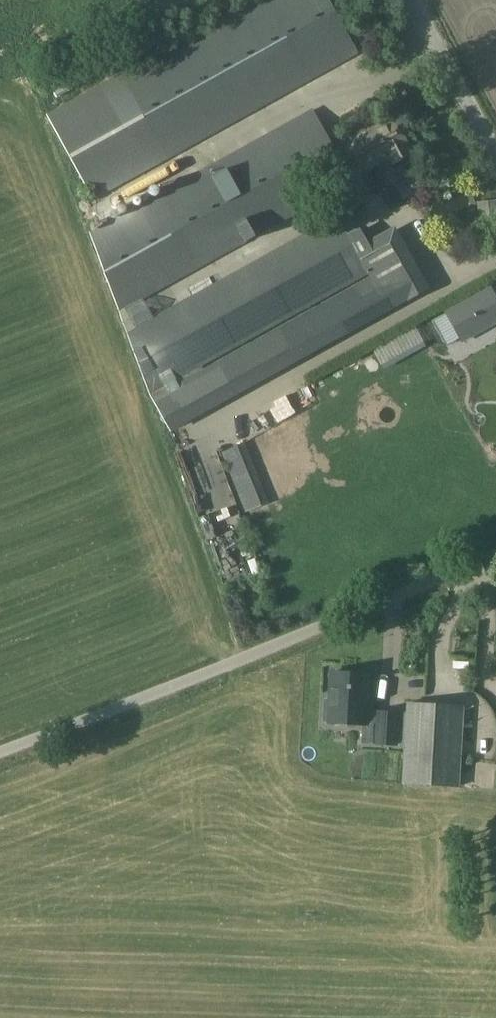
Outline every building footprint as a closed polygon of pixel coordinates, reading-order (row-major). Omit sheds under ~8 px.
[(46,116),(92,199),(311,79),(267,0),(256,0),(46,116)] [(311,79),(357,53),(328,0),(267,0),(311,79)] [(372,18),(383,15),(380,1),(368,4),(372,18)] [(312,110),(90,233),(119,312),(323,199),(309,172),(338,156),(312,110)] [(344,142),(361,174),(388,160),(391,165),(412,154),(392,116),(344,142)] [(403,199),(429,185),(422,172),(396,186),(403,199)] [(467,196),(455,194),(453,211),(465,213),(467,196)] [(481,221),(495,213),(495,209),(489,195),(472,203),(481,221)] [(150,397),(170,432),(426,291),(393,231),(367,246),(360,232),(347,239),(335,217),(126,332),(150,397)] [(445,316),(460,345),(495,325),(495,306),(489,293),(445,316)] [(242,528),(211,536),(221,580),(253,572),(242,528)] [(364,722),(376,723),(375,743),(395,744),(397,712),(376,711),(376,712),(364,711),(367,674),(330,672),(329,699),(323,699),(322,721),(327,722),(364,724),(364,722)] [(406,702),(402,782),(466,786),(470,706),(406,702)]
